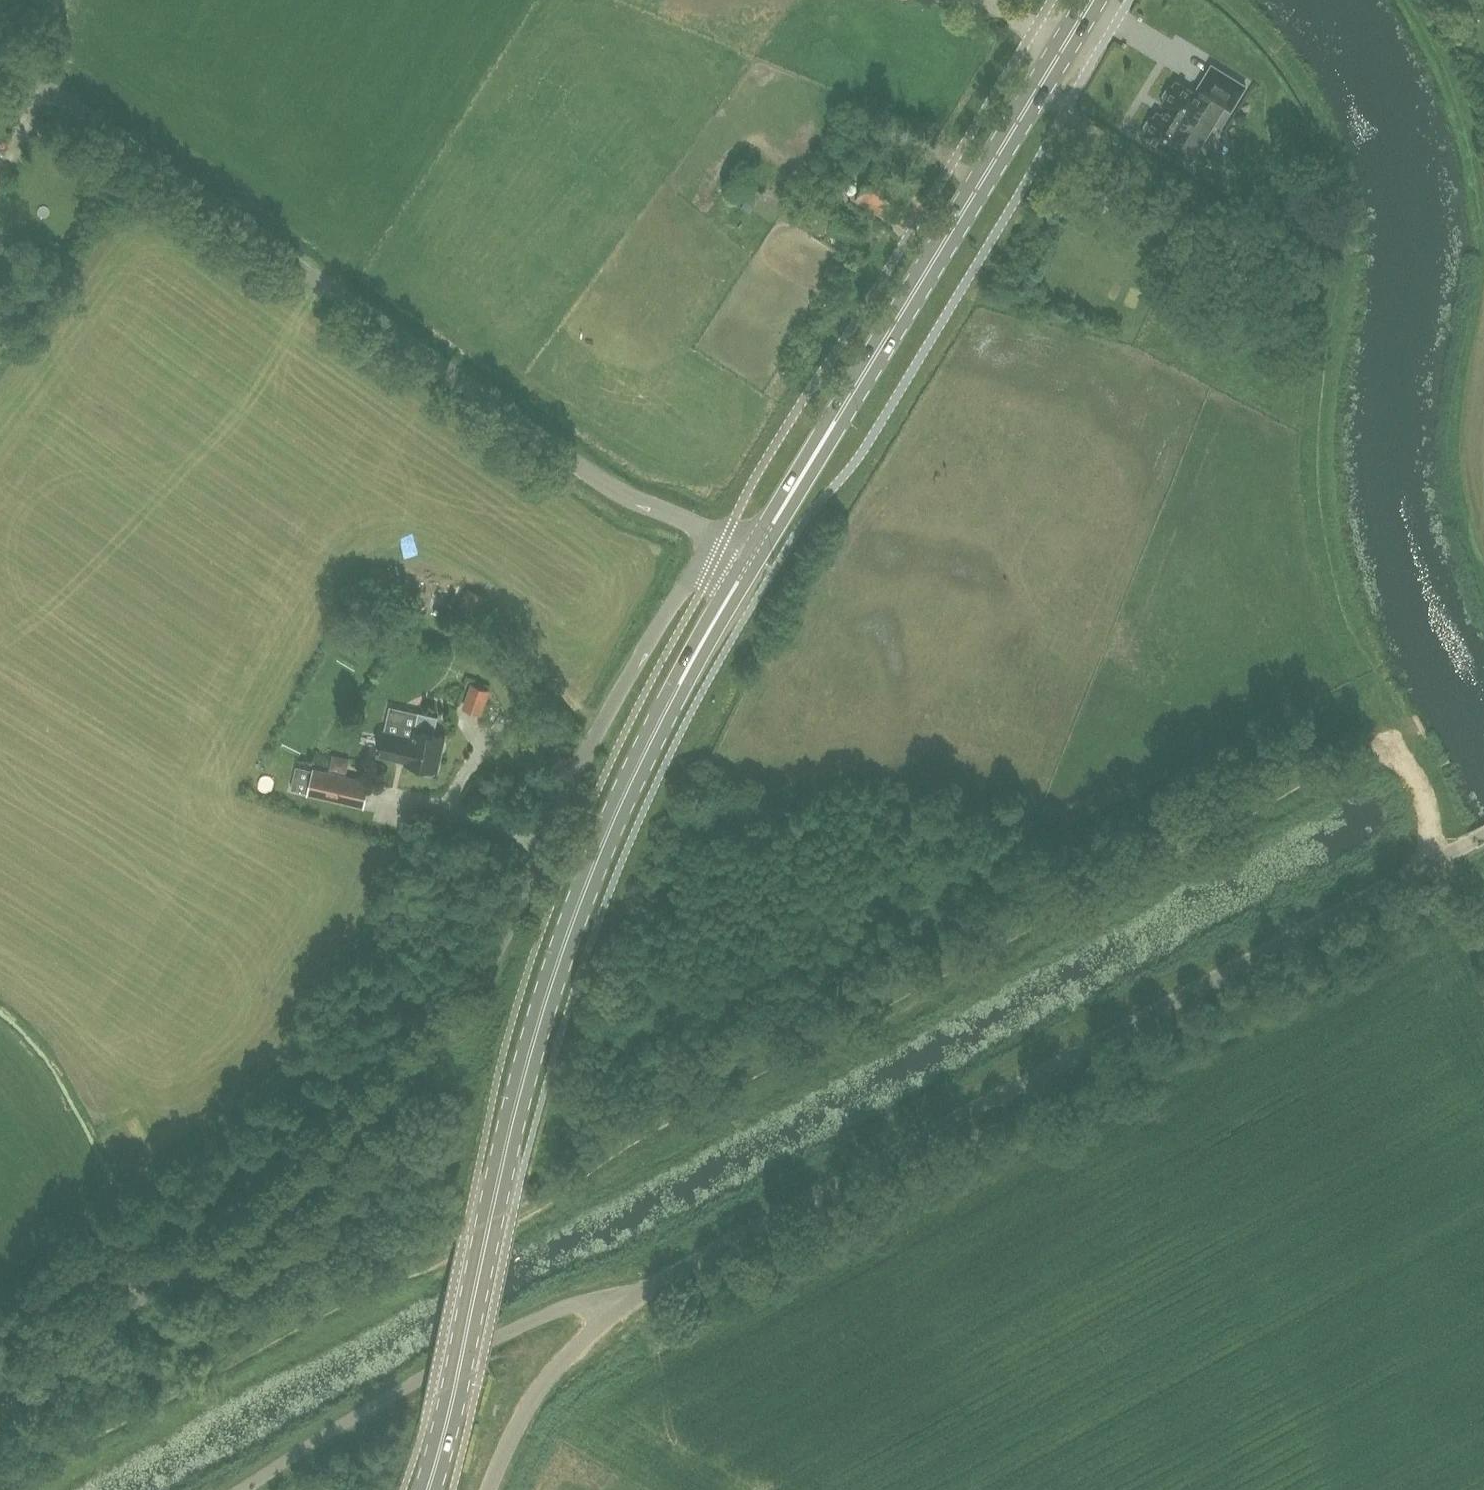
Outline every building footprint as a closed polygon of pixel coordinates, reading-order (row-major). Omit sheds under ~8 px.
[(1211,62),(1195,88),(1224,107),(1231,111),(1247,85),(1211,62)] [(1146,130),(1143,134),(1177,154),(1190,131),(1185,128),(1190,120),(1195,123),(1209,100),(1175,80),(1173,84),(1168,85),(1163,94),(1164,99),(1162,103),(1167,106),(1162,114),(1157,111),(1155,115),(1149,116),(1144,125),(1146,130)] [(913,188),(876,166),(856,200),(893,222),(913,188)] [(469,589),(451,627),(474,639),(486,615),(481,612),(488,598),(469,589)] [(471,683),(462,708),(481,715),(490,690),(471,683)] [(437,771),(441,750),(445,750),(447,742),(444,740),(445,736),(434,734),(438,717),(418,713),(415,730),(413,729),(411,738),(404,736),(384,732),(378,755),(406,761),(405,763),(423,768),(423,770),(424,772),(433,774),(434,772),(435,770),(437,771)] [(328,770),(345,774),(348,759),(331,755),(328,770)] [(314,770),(309,794),(362,806),(368,783),(314,770)]
